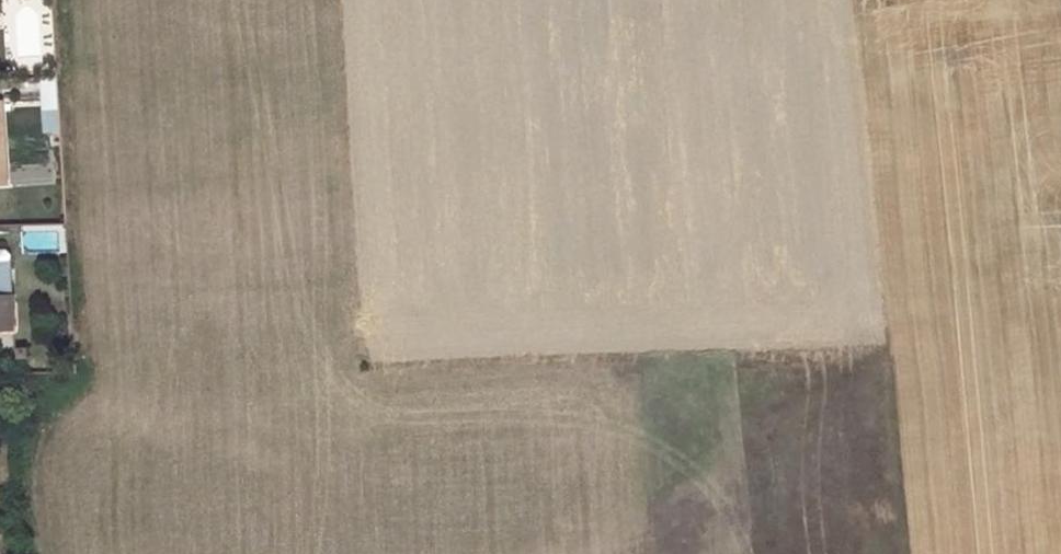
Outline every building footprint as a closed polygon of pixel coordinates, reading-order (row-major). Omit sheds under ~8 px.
[(56,79),(39,80),(41,133),(58,133),(56,79)] [(14,331),(13,297),(0,298),(0,331),(14,331)]
